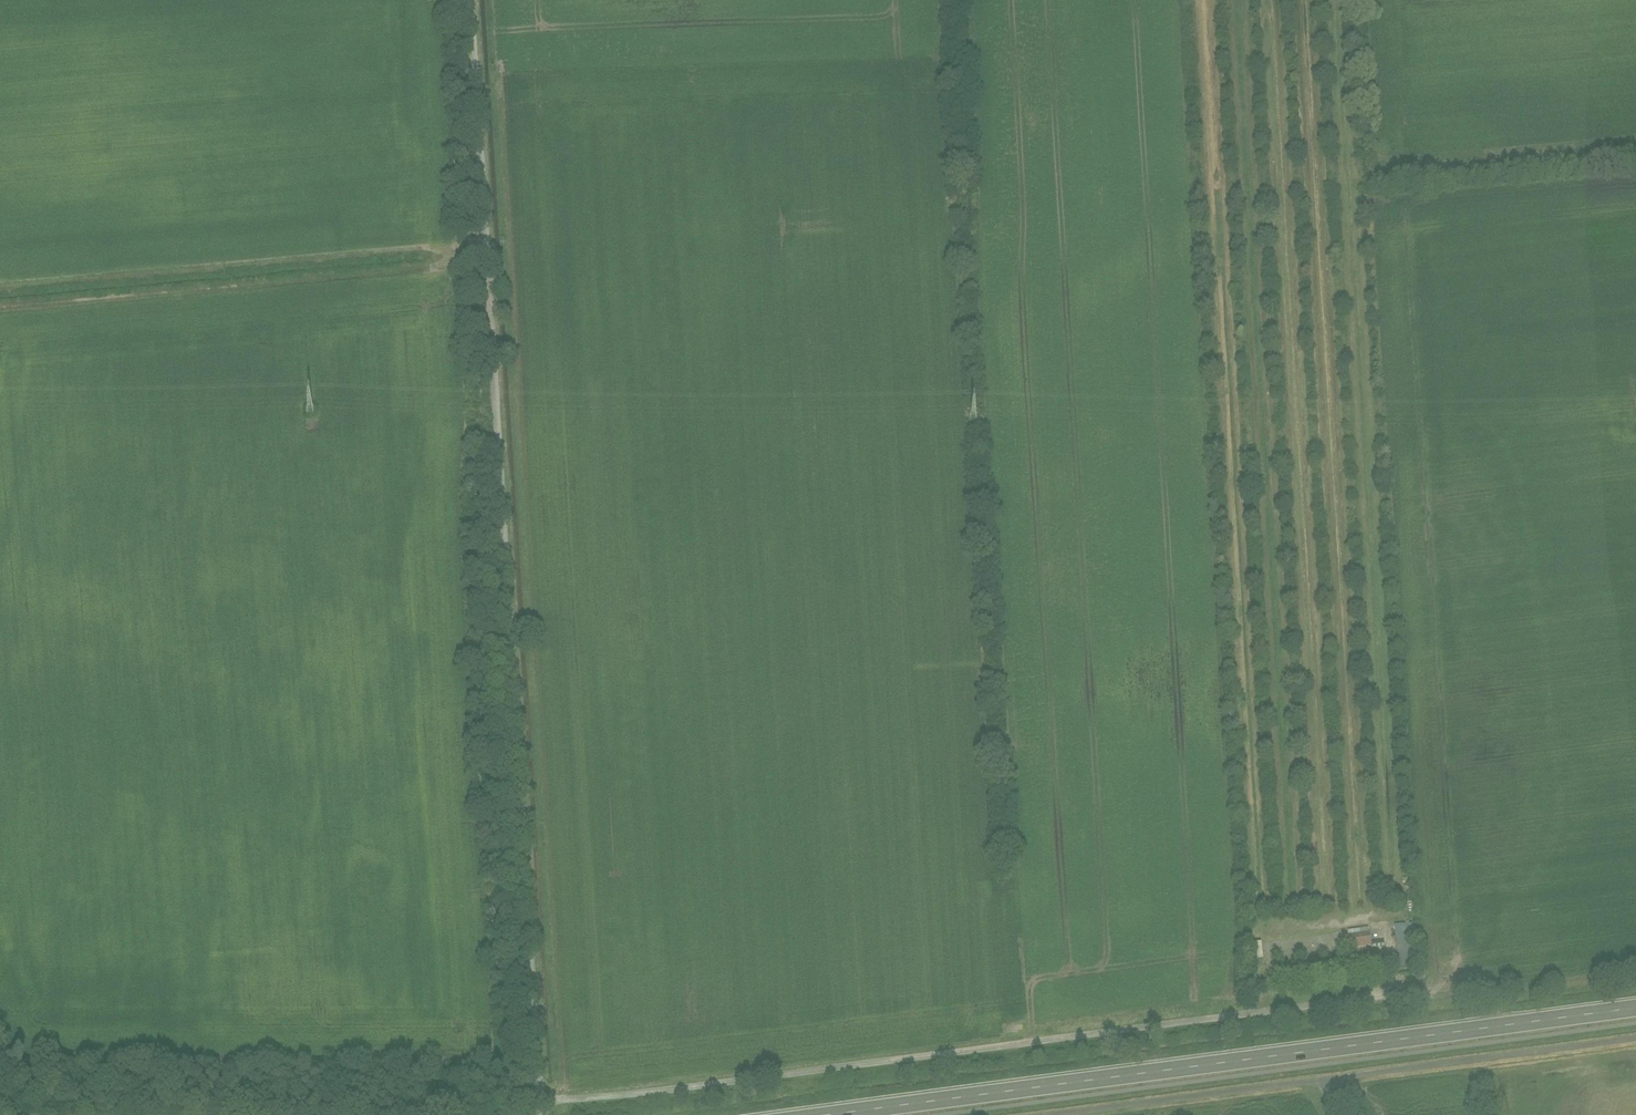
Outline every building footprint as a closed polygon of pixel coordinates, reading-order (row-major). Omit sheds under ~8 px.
[(1395,939),(1414,938),(1414,923),(1394,924),(1395,939)] [(1371,925),(1348,927),(1348,950),(1373,947),(1371,925)]
